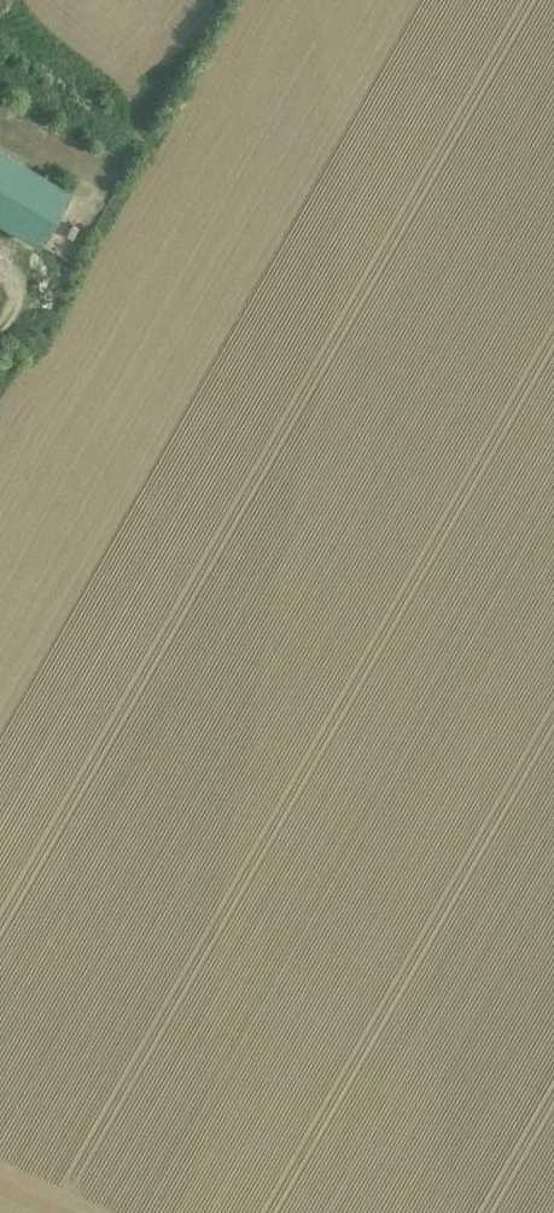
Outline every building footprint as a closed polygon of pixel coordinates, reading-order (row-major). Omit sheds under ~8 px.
[(0,152),(0,230),(38,253),(72,195),(0,152)]
